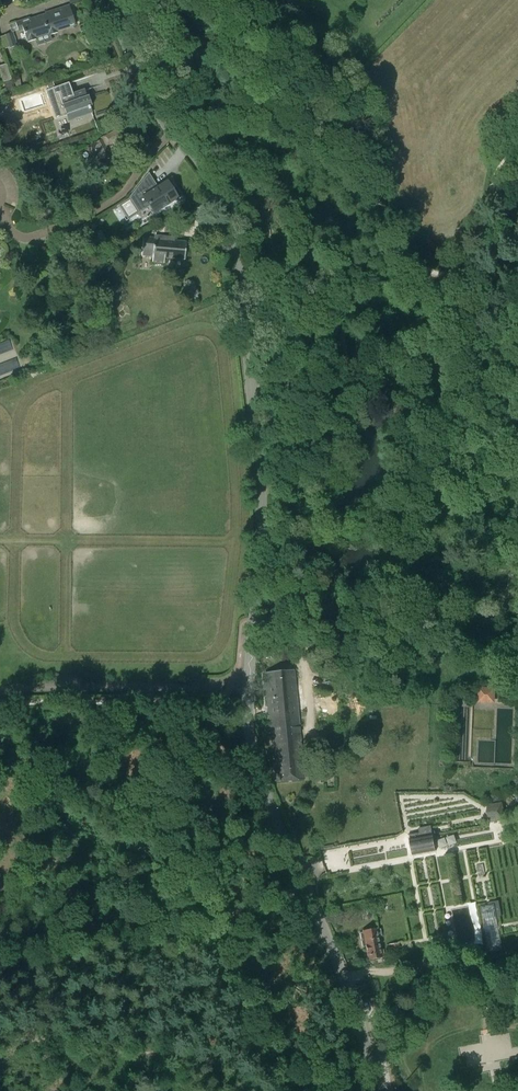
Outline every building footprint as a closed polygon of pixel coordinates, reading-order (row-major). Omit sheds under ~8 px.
[(57,31),(75,25),(69,6),(45,14),(45,15),(30,20),(29,18),(15,23),(18,31),(23,30),(26,41),(27,41),(27,42),(36,40),(35,38),(48,34),(48,36),(50,35),(57,33),(57,31)] [(12,33),(0,37),(0,41),(3,50),(16,46),(12,33)] [(3,82),(11,80),(6,64),(0,66),(0,73),(3,82)] [(91,112),(84,91),(72,95),(68,83),(45,91),(55,117),(67,113),(69,120),(91,112)] [(128,140),(119,144),(123,152),(148,140),(138,119),(99,138),(101,141),(95,143),(99,152),(105,149),(104,147),(117,140),(118,141),(123,138),(122,137),(125,135),(128,140)] [(105,149),(99,152),(94,155),(98,163),(110,158),(105,149)] [(157,187),(148,173),(129,198),(133,204),(135,202),(140,210),(147,205),(149,207),(150,206),(154,214),(158,211),(158,212),(177,199),(166,181),(157,187)] [(141,253),(152,254),(152,262),(164,263),(164,258),(185,260),(186,242),(154,239),(154,238),(143,237),(141,253)] [(22,370),(10,338),(0,342),(0,378),(22,370)] [(265,679),(269,717),(277,716),(278,722),(298,720),(294,679),(293,671),(285,672),(264,674),(265,679)] [(480,701),(483,701),(483,697),(489,698),(489,701),(493,701),(493,690),(484,690),(484,686),(480,686),(480,701)] [(269,717),(272,753),(281,752),(282,757),(288,756),(289,759),(302,757),(298,720),(278,722),(277,716),(269,717)] [(281,752),(272,753),(275,782),(304,779),(302,757),(289,759),(288,756),(282,757),(281,752)] [(501,802),(487,804),(490,821),(504,818),(501,802)] [(410,840),(412,855),(436,851),(433,836),(424,837),(410,840)] [(480,905),(488,952),(503,949),(494,903),(480,905)] [(364,940),(361,941),(362,947),(365,947),(368,960),(382,957),(378,936),(381,936),(380,929),(377,930),(377,928),(362,931),(363,932),(360,933),(361,940),(364,939),(364,940)] [(400,956),(398,942),(388,944),(391,957),(400,956)] [(466,1045),(464,1045),(469,1064),(479,1061),(478,1056),(470,1058),(466,1045)]
